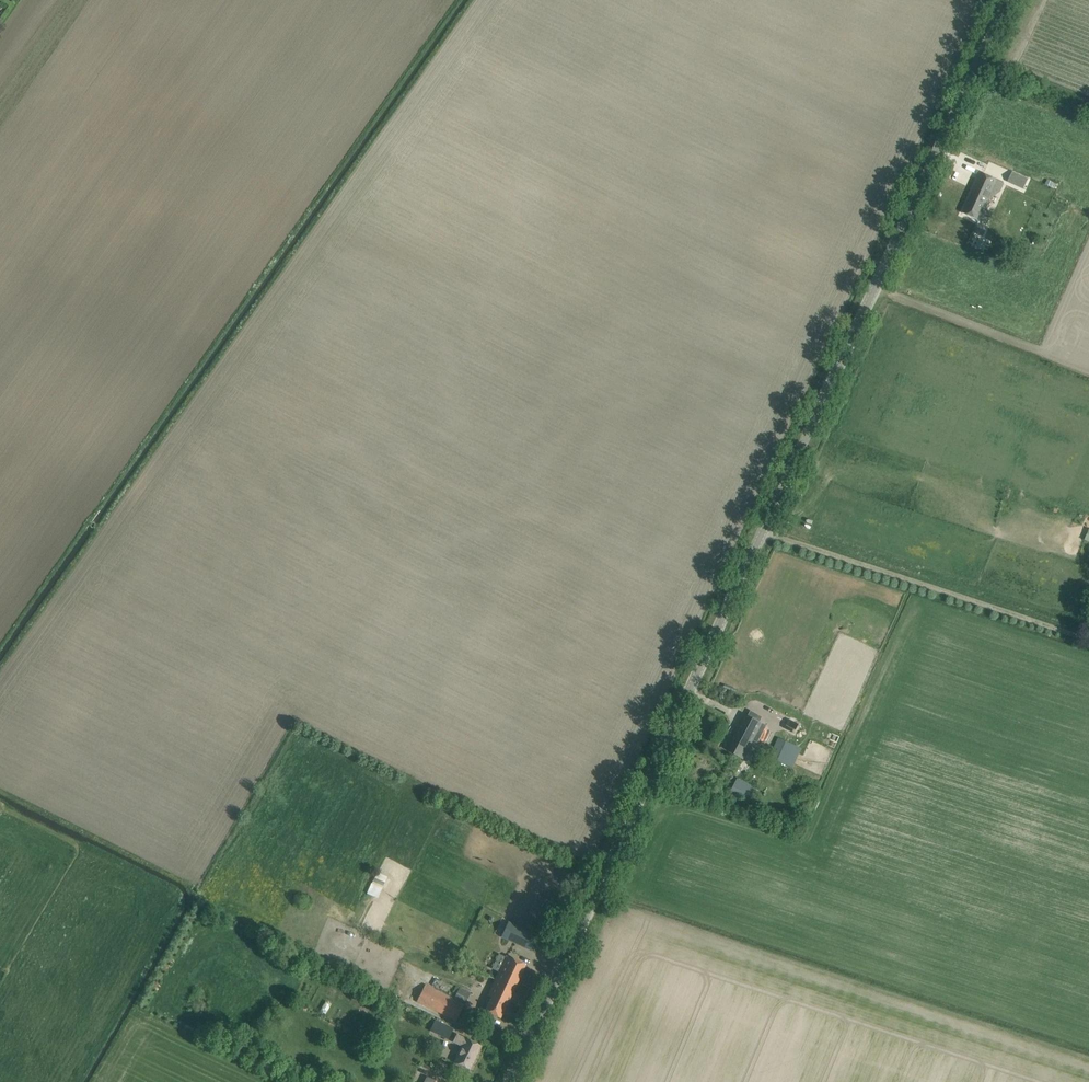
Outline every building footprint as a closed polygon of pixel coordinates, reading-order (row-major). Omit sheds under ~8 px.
[(1022,170),(1017,182),(1037,191),(1043,179),(1022,170)] [(981,173),(962,213),(978,221),(979,220),(988,224),(988,223),(989,221),(989,219),(990,220),(990,218),(990,217),(991,216),(991,215),(992,215),(992,214),(986,211),(985,211),(986,209),(988,205),(986,204),(987,202),(993,188),(994,186),(995,186),(996,182),(997,181),(991,178),(981,173)] [(1026,226),(1011,221),(1008,231),(1022,236),(1026,226)] [(747,716),(728,751),(743,759),(753,739),(757,742),(766,726),(759,722),(762,717),(751,712),(749,717),(747,716)] [(787,721),(783,728),(794,733),(798,726),(787,721)] [(791,768),(799,747),(777,738),(769,759),(791,768)] [(756,787),(739,778),(733,789),(751,798),(756,787)] [(377,873),(372,884),(380,887),(385,876),(377,873)] [(508,924),(502,938),(530,951),(537,937),(508,924)] [(512,993),(526,965),(507,956),(494,984),(512,993)] [(500,1019),(512,993),(494,984),(488,997),(491,998),(484,1011),(500,1019)] [(464,1005),(453,1000),(425,986),(417,1002),(456,1021),(464,1005)] [(453,1000),(464,1005),(470,992),(459,987),(459,988),(455,986),(452,992),(456,994),(453,1000)] [(445,1024),(439,1036),(448,1040),(454,1029),(445,1024)] [(470,1070),(481,1046),(466,1039),(465,1039),(457,1035),(453,1042),(462,1046),(454,1063),(470,1070)]
